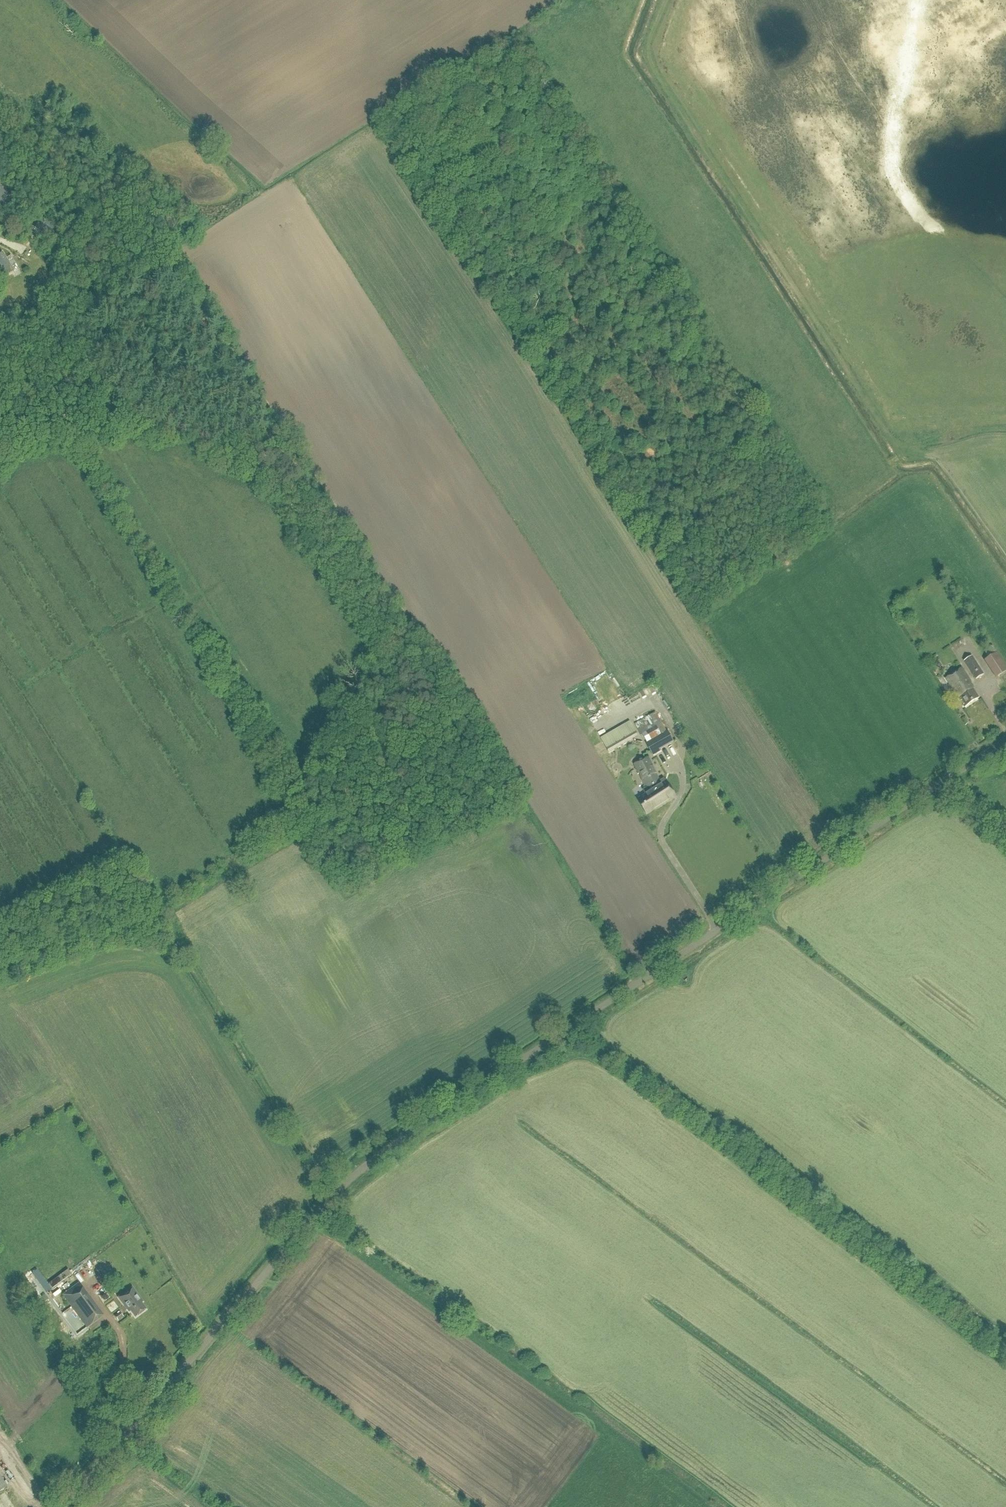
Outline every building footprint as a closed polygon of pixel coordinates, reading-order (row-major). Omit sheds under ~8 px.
[(43,218),(40,223),(38,222),(34,228),(53,240),(57,234),(55,233),(58,228),(43,218)] [(6,274),(7,276),(13,272),(2,253),(0,254),(0,276),(1,277),(6,274)] [(997,652),(985,660),(996,678),(1005,671),(1005,667),(997,652)] [(984,675),(975,660),(972,656),(964,661),(967,665),(976,680),(984,675)] [(946,678),(965,707),(978,698),(969,684),(971,683),(962,668),(946,678)] [(660,719),(659,720),(656,712),(635,724),(639,731),(642,736),(643,735),(648,742),(647,743),(653,756),(662,751),(662,750),(675,741),(669,731),(667,732),(660,719)] [(607,749),(637,733),(630,722),(601,738),(607,749)] [(646,788),(647,789),(661,782),(659,779),(648,757),(634,764),(646,788)] [(647,789),(646,788),(643,789),(647,794),(637,800),(647,814),(657,808),(658,809),(676,797),(663,777),(659,779),(661,782),(647,789)] [(149,1298),(136,1281),(123,1290),(126,1294),(119,1298),(129,1311),(131,1310),(136,1317),(146,1310),(141,1304),(149,1298)] [(103,1316),(78,1283),(62,1295),(87,1328),(103,1316)] [(111,1295),(104,1300),(109,1306),(116,1301),(111,1295)] [(110,1309),(116,1317),(124,1311),(118,1304),(110,1309)] [(123,1313),(117,1316),(121,1323),(127,1319),(123,1313)] [(101,1322),(92,1327),(96,1333),(104,1329),(101,1322)] [(26,1506),(40,1500),(35,1491),(22,1497),(26,1506)]
